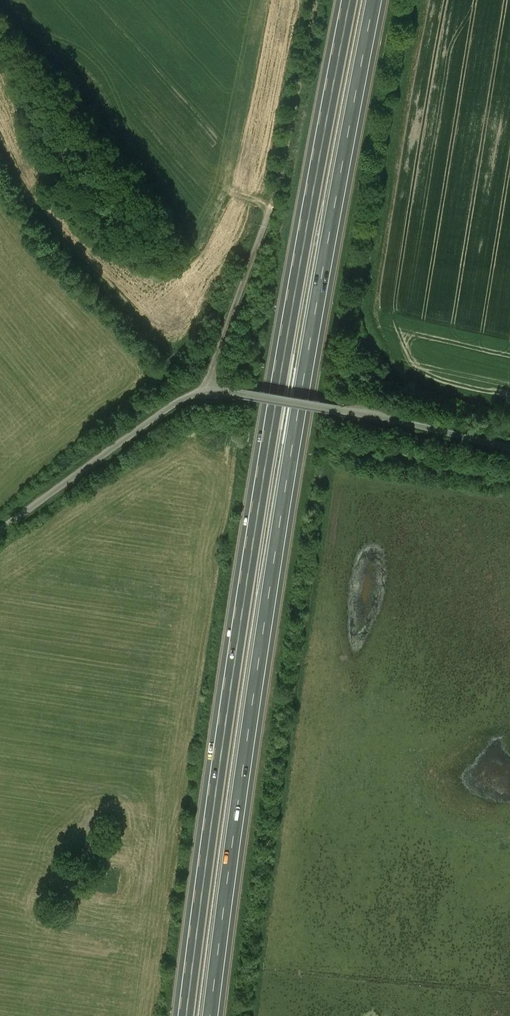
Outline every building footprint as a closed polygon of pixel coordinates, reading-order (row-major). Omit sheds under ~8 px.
[(99,877),(94,892),(106,897),(111,882),(99,877)]
